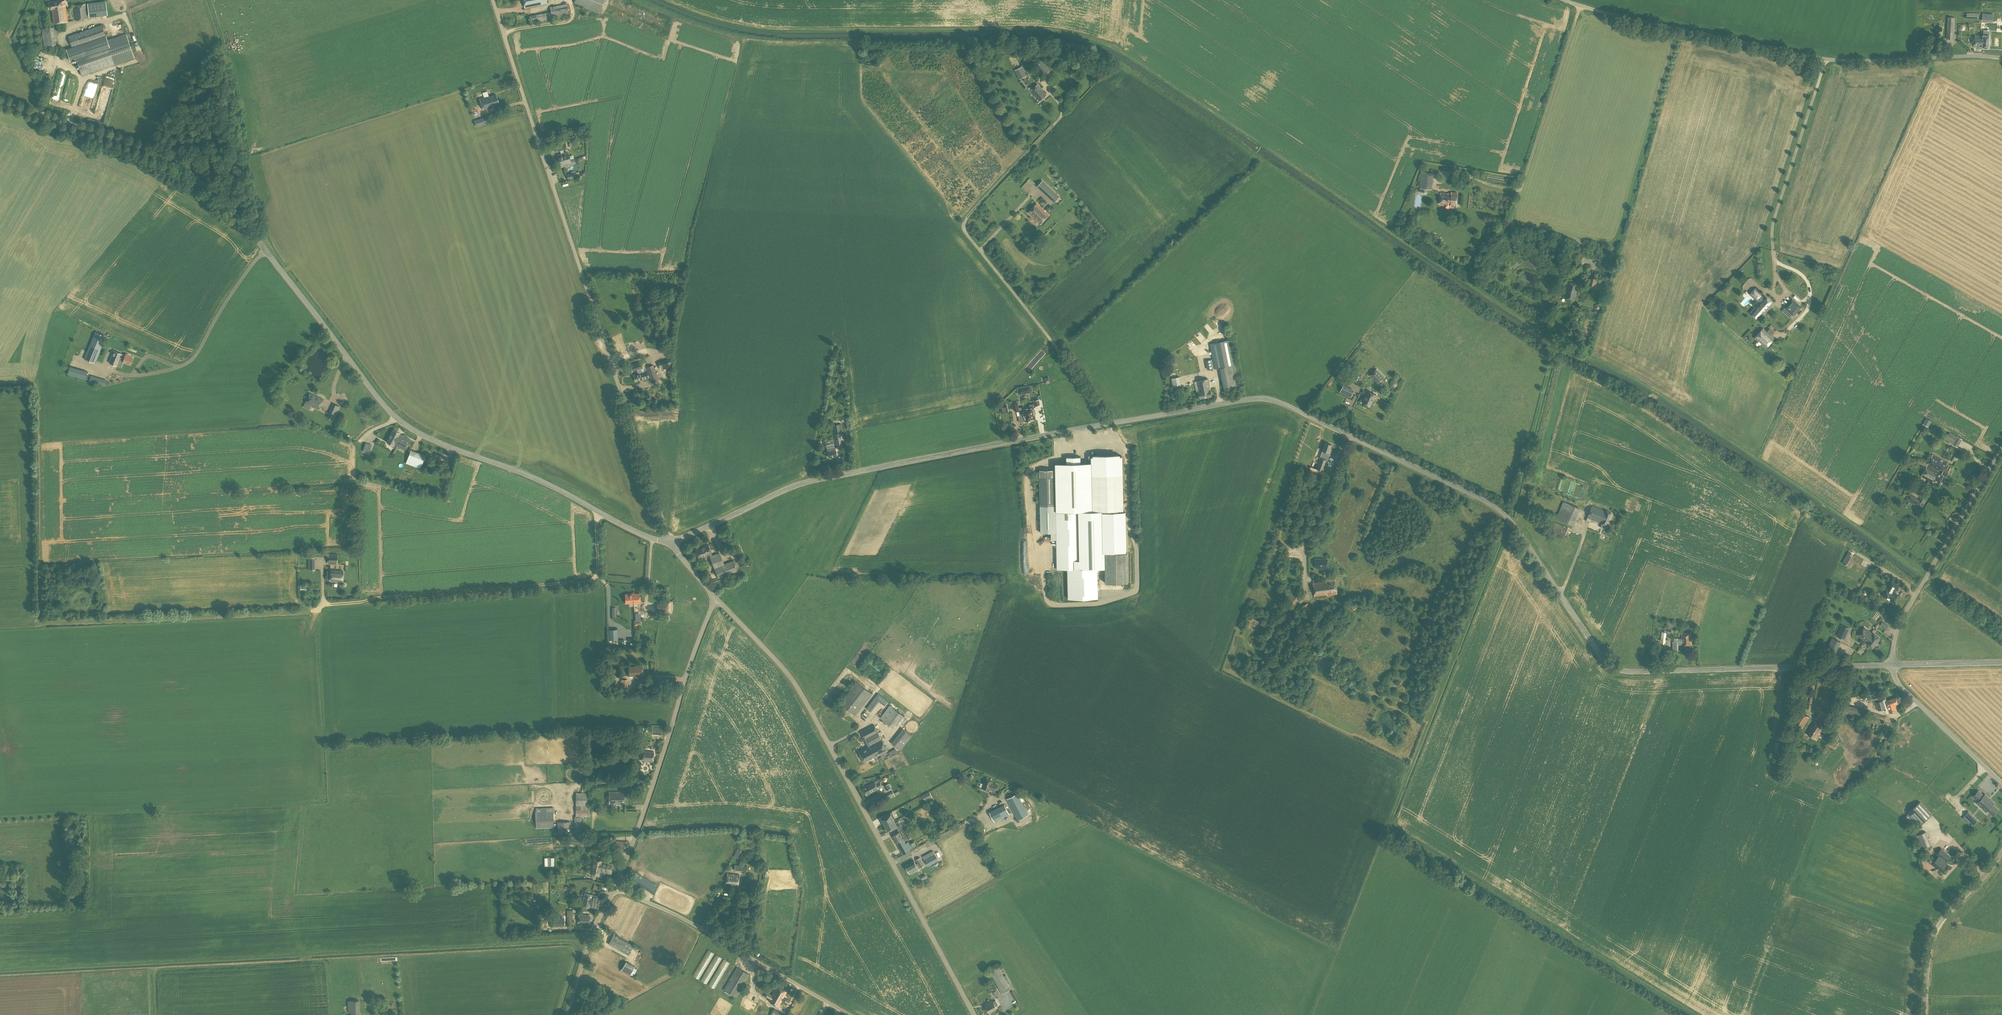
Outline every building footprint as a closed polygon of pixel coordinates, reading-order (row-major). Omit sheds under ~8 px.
[(107,0),(95,0),(95,19),(107,19),(107,0)] [(605,0),(575,0),(574,3),(599,14),(605,0)] [(68,22),(65,1),(49,3),(50,9),(51,8),(53,24),(68,22)] [(76,20),(88,19),(86,4),(74,5),(76,20)] [(532,23),(569,16),(567,4),(549,7),(550,12),(531,15),(532,23)] [(1954,39),(1955,17),(1947,17),(1946,39),(1954,39)] [(72,48),(106,36),(102,25),(68,36),(72,47),(72,48)] [(45,48),(56,46),(53,27),(42,29),(45,48)] [(107,40),(106,36),(72,48),(72,47),(71,47),(66,49),(70,59),(70,61),(76,59),(82,76),(116,64),(131,59),(135,58),(126,34),(107,40)] [(1974,35),(1974,46),(1982,47),(1983,47),(1982,48),(1988,48),(1989,36),(1983,36),(1974,35)] [(1934,49),(1942,48),(1942,36),(1934,37),(1934,49)] [(1050,70),(1042,61),(1035,67),(1044,76),(1050,70)] [(1023,90),(1027,87),(1020,79),(1027,76),(1022,66),(1014,70),(1019,78),(1016,80),(1023,90)] [(104,92),(110,94),(116,77),(110,75),(104,92)] [(1039,101),(1046,95),(1038,84),(1031,90),(1039,101)] [(488,97),(487,92),(482,93),(483,97),(479,99),(483,110),(493,107),(492,106),(499,104),(496,95),(488,97)] [(476,127),(488,123),(486,116),(474,120),(476,127)] [(575,137),(585,135),(583,129),(574,131),(575,137)] [(557,152),(567,149),(565,143),(555,146),(557,152)] [(565,161),(570,159),(567,152),(557,155),(559,159),(563,157),(563,159),(564,158),(565,161)] [(570,160),(570,159),(565,161),(564,158),(563,159),(563,157),(559,159),(561,166),(563,165),(564,166),(575,163),(574,159),(570,160)] [(575,172),(575,170),(571,171),(571,172),(566,174),(568,180),(577,178),(576,176),(579,176),(578,172),(575,172)] [(1432,189),(1434,173),(1421,172),(1419,192),(1427,193),(1428,189),(1432,189)] [(1057,194),(1047,185),(1043,190),(1052,198),(1057,194)] [(1456,207),(1458,193),(1451,192),(1451,193),(1442,192),(1441,205),(1450,206),(1450,207),(1456,207)] [(1040,224),(1048,215),(1036,203),(1028,212),(1040,224)] [(1599,287),(1600,279),(1590,277),(1589,285),(1599,287)] [(1575,300),(1579,285),(1568,282),(1564,298),(1575,300)] [(1763,298),(1761,296),(1763,294),(1756,288),(1750,295),(1759,302),(1755,306),(1756,307),(1751,313),(1759,320),(1764,314),(1765,315),(1774,304),(1765,295),(1763,298)] [(1801,300),(1791,291),(1783,301),(1792,309),(1801,300)] [(47,342),(57,345),(62,329),(56,327),(59,321),(54,319),(47,342)] [(1770,336),(1767,333),(1768,332),(1764,329),(1755,338),(1759,342),(1760,341),(1763,344),(1762,344),(1766,348),(1775,339),(1771,335),(1770,336)] [(96,332),(85,359),(95,363),(102,346),(104,340),(106,336),(96,332)] [(76,345),(68,342),(67,346),(69,347),(68,350),(79,355),(87,339),(80,336),(76,345)] [(1239,385),(1230,340),(1209,344),(1215,369),(1219,368),(1224,388),(1239,385)] [(114,350),(109,363),(121,367),(123,362),(131,365),(134,358),(130,357),(130,355),(126,353),(125,355),(114,350)] [(644,371),(643,368),(644,368),(641,361),(630,364),(632,371),(636,370),(638,374),(634,375),(636,381),(643,379),(643,381),(644,382),(647,381),(647,380),(647,378),(649,377),(647,370),(644,371)] [(1189,365),(1192,372),(1198,368),(1195,362),(1189,365)] [(651,383),(658,381),(653,365),(646,367),(651,383)] [(1377,384),(1385,376),(1377,368),(1369,376),(1377,384)] [(79,369),(77,377),(86,380),(88,372),(79,369)] [(105,386),(107,380),(91,376),(90,381),(105,386)] [(1210,390),(1208,379),(1197,381),(1199,392),(1198,392),(1200,399),(1212,396),(1211,390),(1210,390)] [(1018,395),(1032,392),(1031,385),(1017,387),(1018,395)] [(1351,397),(1354,390),(1343,385),(1339,392),(1351,397)] [(1370,407),(1376,395),(1367,391),(1364,396),(1365,397),(1362,403),(1370,407)] [(319,410),(323,399),(310,393),(305,403),(319,410)] [(1035,419),(1033,407),(1035,407),(1035,406),(1040,405),(1039,400),(1034,401),(1035,404),(1030,405),(1031,408),(1024,409),(1024,407),(1019,408),(1018,404),(1013,404),(1014,411),(1019,410),(1020,416),(1019,416),(1020,423),(1023,422),(1023,421),(1026,421),(1026,422),(1035,420),(1035,419)] [(1001,414),(1009,412),(1007,404),(1000,406),(1001,414)] [(337,412),(331,409),(329,413),(332,415),(330,419),(333,420),(337,412)] [(1928,427),(1932,421),(1926,418),(1923,424),(1928,427)] [(387,442),(390,444),(389,446),(394,448),(395,446),(405,451),(411,440),(399,434),(400,433),(394,430),(387,442)] [(1958,447),(1962,439),(1950,432),(1945,439),(1953,443),(1952,444),(1958,447)] [(1330,453),(1331,449),(1330,449),(1332,445),(1325,442),(1322,450),(1325,451),(1324,454),(1327,455),(1328,452),(1330,453)] [(372,445),(366,443),(362,451),(369,453),(372,445)] [(829,457),(836,455),(834,447),(827,448),(829,457)] [(420,469),(425,455),(411,450),(406,463),(420,469)] [(1941,474),(1943,475),(1946,476),(1948,472),(1944,470),(1948,462),(1933,454),(1928,464),(1927,464),(1942,472),(1941,474)] [(1123,511),(1123,456),(1091,456),(1091,463),(1081,463),(1081,457),(1072,458),(1072,457),(1066,457),(1066,464),(1055,464),(1055,469),(1039,469),(1040,533),(1051,532),(1051,539),(1056,539),(1057,569),(1067,568),(1068,598),(1097,598),(1097,568),(1105,568),(1105,583),(1128,583),(1127,552),(1105,553),(1105,551),(1118,551),(1117,512),(1097,512),(1097,511),(1123,511)] [(1328,460),(1320,457),(1316,469),(1324,471),(1328,460)] [(1927,464),(1928,464),(1919,460),(1918,463),(1926,467),(1921,476),(1932,482),(1933,480),(1934,481),(1933,483),(1938,485),(1943,475),(1941,474),(1942,472),(1927,464)] [(1920,500),(1908,493),(1905,499),(1917,505),(1917,504),(1921,506),(1923,503),(1924,503),(1928,497),(1923,494),(1920,500)] [(1573,525),(1580,509),(1563,502),(1556,518),(1573,525)] [(1605,511),(1592,506),(1586,521),(1590,522),(1591,519),(1602,524),(1601,527),(1604,529),(1611,513),(1605,510),(1605,511)] [(1590,527),(1587,534),(1597,538),(1600,531),(1590,527)] [(712,556),(708,545),(695,550),(699,559),(709,555),(718,578),(737,571),(733,561),(724,564),(719,553),(712,556)] [(337,565),(338,555),(329,554),(328,564),(337,565)] [(1327,568),(1327,559),(1316,559),(1316,568),(1327,568)] [(342,581),(343,571),(331,570),(330,580),(342,581)] [(1327,595),(1337,594),(1335,579),(1329,580),(1313,582),(1315,596),(1327,595)] [(1896,590),(1900,584),(1892,580),(1889,585),(1890,586),(1888,588),(1883,596),(1893,602),(1898,594),(1894,592),(1896,590)] [(625,604),(633,603),(633,594),(625,595),(625,604)] [(668,612),(669,604),(657,603),(657,611),(668,612)] [(1845,640),(1848,634),(1845,632),(1848,627),(1842,624),(1836,636),(1845,640)] [(1868,637),(1871,633),(1869,632),(1870,631),(1864,628),(1858,636),(1865,641),(1866,640),(1865,639),(1867,637),(1868,637)] [(617,629),(609,630),(610,640),(618,639),(617,629)] [(1659,639),(1658,643),(1665,644),(1667,632),(1662,632),(1661,640),(1659,639)] [(1872,634),(1871,633),(1868,637),(1867,637),(1865,639),(1866,640),(1865,641),(1866,642),(1873,648),(1880,639),(1873,633),(1872,634)] [(1691,645),(1691,634),(1682,634),(1682,639),(1678,639),(1675,639),(1675,642),(1673,642),(1673,650),(1678,650),(1678,645),(1683,645),(1691,645)] [(877,660),(867,666),(871,672),(875,669),(877,672),(875,674),(877,677),(884,673),(877,660)] [(629,676),(643,675),(643,666),(629,667),(629,676)] [(856,715),(872,694),(856,682),(840,703),(856,715)] [(878,693),(866,708),(870,711),(879,699),(886,704),(888,701),(878,693)] [(1886,701),(1888,708),(1890,713),(1894,711),(1895,712),(1897,711),(1897,710),(1898,710),(1896,704),(1898,703),(1896,698),(1886,701)] [(1888,708),(1886,701),(1886,700),(1876,703),(1878,711),(1888,708)] [(889,720),(896,710),(890,705),(880,718),(893,728),(896,725),(889,720)] [(1803,728),(1809,717),(1800,712),(1794,723),(1803,728)] [(1817,739),(1820,734),(1824,727),(1814,721),(1806,733),(1817,739)] [(878,732),(875,725),(861,732),(864,736),(862,737),(868,748),(859,752),(865,762),(874,757),(875,758),(888,751),(882,739),(870,745),(866,738),(878,732)] [(901,750),(912,736),(903,729),(891,743),(901,750)] [(653,763),(654,752),(643,750),(641,761),(653,763)] [(995,791),(997,784),(992,782),(992,780),(986,778),(983,788),(989,790),(990,789),(995,791)] [(876,784),(875,782),(863,788),(867,795),(879,788),(882,786),(880,782),(876,784)] [(1976,803),(1980,807),(1981,806),(1982,808),(1986,812),(1987,811),(1993,816),(1999,809),(1994,804),(1995,803),(1991,799),(1990,800),(1988,798),(1989,797),(1985,794),(1984,795),(1978,790),(1972,796),(1978,801),(1976,803)] [(924,799),(932,796),(929,791),(922,795),(924,799)] [(588,805),(589,793),(576,792),(576,805),(575,805),(575,816),(574,817),(575,835),(581,834),(581,816),(590,816),(590,805),(588,805)] [(625,804),(625,792),(609,792),(609,804),(625,804)] [(1018,820),(1029,814),(1017,793),(1006,799),(1018,820)] [(1920,825),(1932,815),(1921,801),(1908,812),(1909,813),(1905,816),(1910,822),(1914,818),(1920,825)] [(995,822),(1009,814),(1004,804),(990,812),(995,822)] [(554,828),(553,808),(547,808),(535,808),(536,828),(554,828)] [(1969,811),(1964,816),(1970,822),(1975,817),(1969,811)] [(893,818),(893,819),(895,818),(893,813),(892,812),(881,818),(884,824),(888,822),(889,823),(890,822),(891,821),(890,820),(893,818)] [(1981,829),(1985,818),(1982,816),(1977,827),(1981,829)] [(895,823),(893,819),(893,818),(890,820),(891,821),(890,822),(889,823),(888,822),(884,824),(888,830),(899,824),(898,822),(895,823)] [(2000,822),(1994,819),(1990,826),(2000,832),(2001,829),(2001,819),(2000,822)] [(558,835),(571,835),(570,822),(557,822),(558,835)] [(915,835),(909,826),(907,828),(906,826),(899,831),(899,832),(893,835),(903,854),(910,850),(905,841),(915,835)] [(625,850),(627,842),(617,841),(616,849),(625,850)] [(1921,849),(1932,845),(1930,841),(1919,845),(1921,849)] [(738,858),(742,850),(737,848),(733,856),(738,858)] [(928,866),(938,860),(935,854),(934,854),(931,855),(924,859),(928,866)] [(1944,863),(1946,860),(1940,855),(1937,860),(1932,855),(1927,861),(1932,865),(1934,864),(1941,870),(1946,864),(1944,863)] [(925,865),(920,857),(916,860),(918,863),(916,864),(914,861),(906,865),(910,873),(911,873),(911,874),(916,871),(916,870),(925,865)] [(600,872),(601,860),(602,859),(595,858),(592,875),(599,876),(600,872)] [(601,860),(600,872),(611,874),(613,862),(601,860)] [(650,892),(655,884),(638,872),(633,879),(650,892)] [(738,887),(739,875),(728,873),(726,886),(738,887)] [(598,908),(600,897),(592,895),(585,893),(582,905),(589,907),(589,906),(598,908)] [(589,925),(590,915),(579,914),(578,924),(589,925)] [(559,917),(559,915),(550,915),(550,925),(565,925),(565,917),(559,917)] [(651,932),(655,922),(639,915),(638,918),(644,921),(643,924),(644,925),(643,929),(651,932)] [(633,946),(616,936),(614,941),(611,939),(608,944),(628,955),(633,946)] [(624,960),(620,970),(630,973),(633,964),(624,960)] [(1004,976),(999,966),(990,971),(1002,994),(1011,989),(1008,984),(1010,982),(1006,975),(1004,976)] [(736,997),(749,974),(737,967),(723,990),(736,997)] [(789,1001),(783,998),(786,992),(776,987),(769,1001),(779,1007),(782,1001),(788,1004),(789,1001)] [(747,999),(743,1007),(758,1013),(764,1000),(753,995),(751,1000),(747,999)] [(360,1000),(348,1000),(348,1013),(351,1013),(351,1014),(360,1014),(360,1012),(360,1000)] [(998,1004),(996,1000),(993,1001),(986,1004),(987,1006),(986,1006),(989,1012),(997,1008),(995,1006),(998,1004)]
